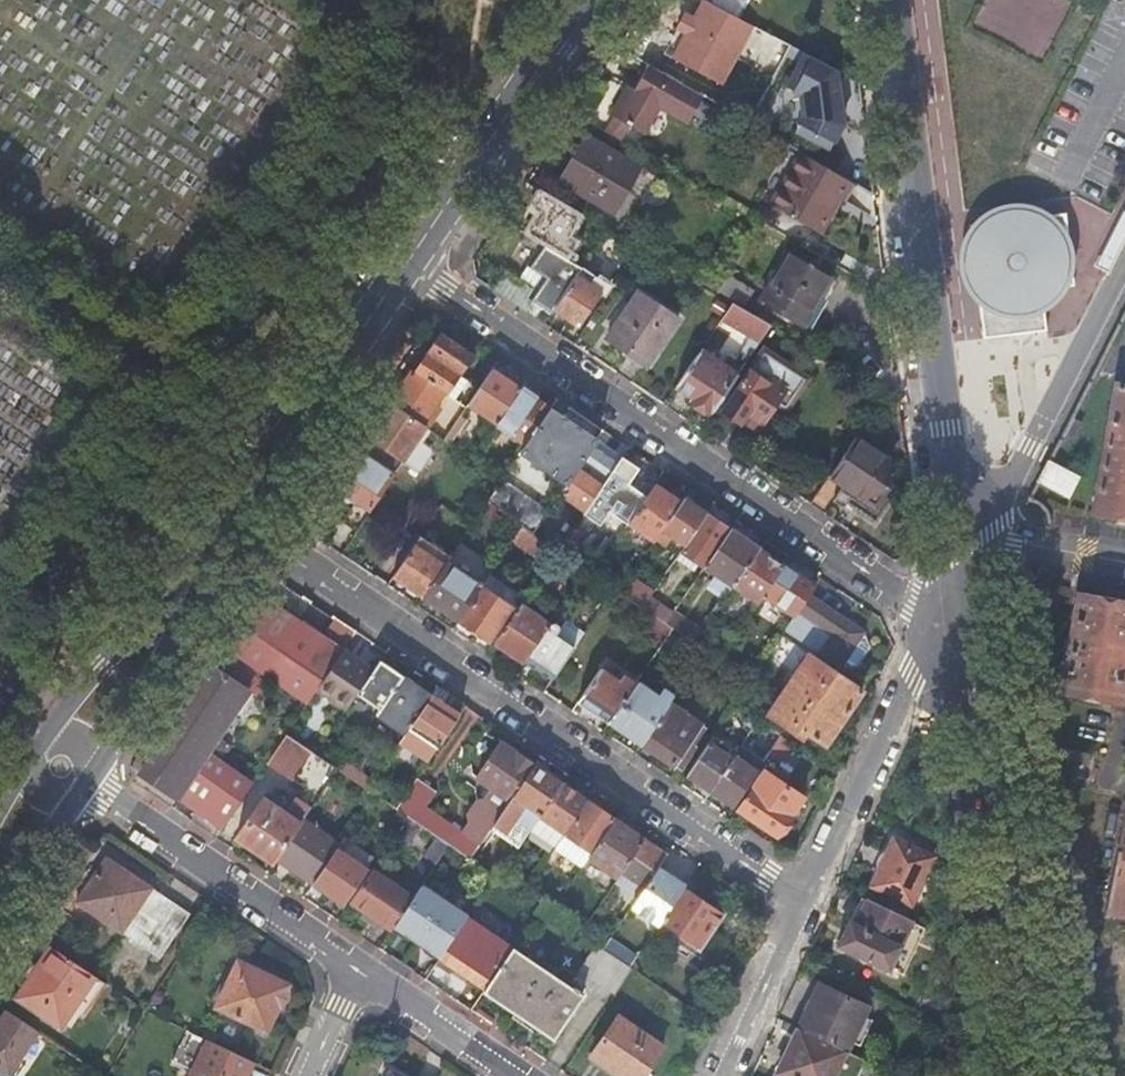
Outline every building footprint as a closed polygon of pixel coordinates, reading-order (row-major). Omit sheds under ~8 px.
[(709,0),(707,0),(697,17),(689,33),(681,47),(675,58),(724,84),(739,56),(756,25),(709,0)] [(680,28),(689,33),(697,17),(688,12),(680,28)] [(808,52),(793,45),(788,54),(802,62),(808,52)] [(839,69),(808,52),(802,62),(790,87),(803,94),(806,117),(798,129),(833,147),(846,123),(841,89),(831,84),(839,69)] [(615,116),(630,125),(645,133),(661,105),(690,122),(705,96),(650,63),(636,88),(632,94),(626,90),(612,114),(615,116)] [(632,94),(636,88),(629,84),(626,90),(632,94)] [(737,115),(750,122),(757,109),(745,102),(737,115)] [(607,131),(621,139),(630,125),(615,116),(607,131)] [(630,188),(642,167),(588,136),(562,181),(589,196),(615,212),(630,188)] [(841,200),(851,182),(805,154),(774,207),(819,233),(833,211),(829,209),(832,203),(836,197),(841,200)] [(650,172),(642,167),(630,188),(637,193),(650,172)] [(539,214),(527,233),(541,242),(547,245),(570,259),(581,241),(572,235),(584,215),(541,190),(530,209),(539,214)] [(979,212),(971,223),(968,228),(966,230),(963,236),(961,246),(962,265),(968,282),(973,288),(974,300),(977,325),(986,324),(1013,321),(1041,318),(1039,306),(1047,303),(1061,292),(1071,276),(1075,257),(1073,238),(1064,221),(1051,208),(1033,199),(1014,198),(995,202),(979,212)] [(541,242),(527,233),(524,238),(538,247),(541,242)] [(545,307),(554,313),(556,310),(579,276),(585,267),(570,259),(547,245),(534,265),(550,276),(535,300),(545,307)] [(789,251),(761,299),(782,312),(804,325),(833,278),(789,251)] [(550,276),(534,265),(531,264),(522,277),(510,269),(496,289),(504,295),(538,317),(545,307),(535,300),(550,276)] [(585,267),(579,276),(556,310),(571,319),(576,323),(579,318),(584,322),(604,294),(608,296),(617,283),(602,274),(600,277),(585,267)] [(722,289),(747,305),(756,289),(731,274),(722,289)] [(609,338),(649,365),(680,319),(640,293),(625,315),(609,338)] [(774,325),(734,302),(723,318),(740,328),(737,333),(742,336),(745,331),(762,342),(774,325)] [(429,354),(462,376),(475,356),(442,334),(430,352),(429,354)] [(707,343),(678,387),(694,398),(692,401),(701,408),(713,416),(741,374),(734,370),(720,360),(723,354),(707,343)] [(726,412),(744,424),(745,421),(750,415),(765,425),(765,424),(779,403),(784,406),(789,410),(810,378),(766,350),(752,371),(726,412)] [(746,350),(734,370),(741,374),(754,355),(746,350)] [(445,392),(449,395),(457,383),(462,376),(429,354),(427,356),(416,373),(445,392)] [(499,422),(523,388),(500,372),(495,368),(481,389),(470,404),(498,423),(499,422)] [(391,404),(428,429),(442,408),(437,404),(445,392),(416,373),(413,371),(395,397),(391,404)] [(468,381),(462,376),(457,383),(464,388),(468,381)] [(464,388),(457,383),(449,395),(456,400),(464,388)] [(1117,386),(1093,512),(1124,518),(1124,387),(1117,386)] [(529,443),(553,408),(549,405),(523,388),(499,422),(529,443)] [(434,442),(438,436),(428,429),(391,404),(362,447),(360,449),(395,473),(404,461),(417,470),(422,470),(433,452),(432,450),(423,444),(428,437),(434,442)] [(562,493),(599,439),(557,411),(553,408),(529,443),(522,453),(532,460),(531,462),(542,469),(543,468),(562,480),(543,507),(504,480),(492,498),(488,503),(523,526),(534,534),(562,493)] [(750,415),(745,421),(762,432),(767,425),(765,424),(765,425),(750,415)] [(857,438),(832,477),(844,485),(837,494),(854,506),(877,521),(890,501),(883,496),(888,488),(874,478),(886,458),(857,438)] [(587,511),(601,492),(625,457),(611,447),(599,439),(562,493),(587,511)] [(397,475),(395,473),(360,449),(356,455),(351,462),(354,465),(337,491),(355,504),(342,524),(357,534),(397,475)] [(657,486),(660,481),(650,474),(625,457),(601,492),(616,502),(619,497),(628,504),(620,515),(632,523),(657,486)] [(1047,463),(1035,485),(1069,503),(1080,481),(1047,463)] [(632,523),(657,541),(658,539),(665,529),(683,503),(679,501),(657,486),(632,523)] [(688,545),(709,514),(691,502),(686,498),(683,503),(665,529),(675,536),(688,545)] [(431,517),(423,512),(414,525),(422,531),(431,517)] [(707,566),(731,529),(727,527),(709,514),(688,545),(684,550),(702,562),(707,566)] [(384,562),(398,572),(422,535),(408,526),(384,562)] [(534,534),(523,526),(514,541),(549,565),(559,550),(534,534)] [(675,536),(665,529),(658,539),(668,546),(675,536)] [(737,586),(761,550),(740,535),(731,529),(707,566),(737,586)] [(448,562),(452,556),(422,535),(398,572),(395,576),(402,580),(425,596),(448,562)] [(702,562),(684,550),(679,557),(697,569),(702,562)] [(741,588),(760,602),(765,594),(784,566),(764,552),(761,550),(737,586),(732,592),(736,594),(741,588)] [(482,587),(483,586),(448,562),(425,596),(460,620),(482,587)] [(810,596),(816,588),(800,576),(784,566),(765,594),(797,616),(798,613),(810,596)] [(483,586),(482,587),(484,588),(512,607),(518,611),(521,605),(526,598),(491,574),(483,586)] [(644,608),(652,597),(655,592),(632,577),(622,592),(644,608)] [(615,588),(604,580),(599,588),(610,595),(615,588)] [(489,640),(492,636),(512,607),(484,588),(462,622),(484,637),(489,640)] [(298,629),(247,595),(216,640),(267,675),(298,629)] [(1078,595),(1061,690),(1119,703),(1124,669),(1124,603),(1078,595)] [(820,653),(841,667),(864,633),(816,600),(810,596),(798,613),(797,616),(787,630),(820,653)] [(652,597),(644,608),(658,617),(668,624),(675,613),(652,597)] [(525,662),(546,631),(550,626),(542,620),(544,616),(535,609),(531,612),(521,605),(518,611),(498,640),(496,643),(514,654),(525,662)] [(498,640),(518,611),(512,607),(492,636),(498,640)] [(675,629),(697,644),(705,632),(676,612),(675,613),(668,624),(675,629)] [(668,624),(658,617),(648,632),(665,644),(675,629),(668,624)] [(550,626),(546,631),(574,651),(578,645),(579,635),(569,628),(559,630),(561,626),(557,623),(552,624),(551,626),(550,626)] [(267,675),(309,704),(318,690),(340,658),(298,629),(267,675)] [(525,662),(526,663),(528,664),(539,672),(546,676),(553,681),(574,651),(546,631),(525,662)] [(864,633),(841,667),(859,667),(863,658),(869,650),(864,633)] [(337,703),(347,710),(359,692),(374,670),(365,664),(345,650),(340,658),(318,690),(337,703)] [(854,702),(863,690),(842,676),(837,672),(813,655),(771,715),(803,737),(807,731),(826,744),(854,702)] [(131,765),(178,798),(209,752),(251,691),(203,659),(189,681),(156,730),(131,765)] [(383,708),(404,677),(397,672),(381,661),(374,670),(359,692),(383,708)] [(539,672),(528,664),(530,668),(524,677),(529,680),(535,671),(539,672)] [(620,683),(601,670),(580,701),(606,719),(611,723),(637,685),(625,677),(620,683)] [(405,734),(432,695),(409,680),(404,677),(383,708),(378,715),(405,734)] [(660,697),(639,683),(637,685),(611,723),(635,739),(643,744),(670,704),(671,703),(675,697),(665,690),(660,697)] [(438,748),(461,715),(442,702),(448,693),(443,689),(438,686),(432,695),(405,734),(401,741),(430,760),(438,748)] [(707,727),(671,703),(670,704),(643,744),(674,765),(684,750),(692,755),(695,751),(697,748),(695,746),(707,727)] [(237,839),(274,863),(277,859),(301,823),(303,821),(310,810),(319,796),(338,769),(317,754),(288,734),(269,762),(306,787),(297,801),(288,814),(264,799),(249,821),(237,839)] [(782,763),(795,744),(783,736),(770,755),(782,763)] [(712,791),(734,759),(728,755),(732,749),(715,737),(689,775),(696,779),(712,791)] [(492,830),(535,766),(512,750),(502,744),(478,778),(482,781),(493,788),(487,798),(478,800),(468,815),(469,822),(463,832),(425,806),(436,791),(417,778),(404,798),(396,808),(409,817),(422,826),(438,837),(449,845),(472,860),(492,830)] [(722,797),(735,806),(765,762),(743,747),(734,759),(712,791),(722,797)] [(338,769),(340,770),(344,765),(321,749),(317,754),(338,769)] [(684,750),(674,765),(681,771),(692,755),(684,750)] [(209,752),(178,798),(189,806),(223,829),(255,783),(209,752)] [(368,789),(372,783),(345,764),(344,765),(340,770),(368,789)] [(541,817),(563,785),(540,769),(535,766),(492,830),(519,849),(532,830),(541,817)] [(794,823),(792,817),(800,805),(805,798),(766,771),(740,810),(779,837),(782,833),(787,833),(794,823)] [(396,808),(404,798),(376,778),(372,783),(368,789),(374,793),(396,808)] [(493,788),(482,781),(477,789),(478,800),(487,798),(493,788)] [(566,833),(588,801),(582,798),(563,785),(541,817),(532,830),(557,847),(566,833)] [(594,852),(616,820),(593,805),(588,801),(566,833),(570,836),(594,852)] [(1124,802),(1106,912),(1124,915),(1124,802)] [(409,817),(395,839),(407,847),(422,826),(409,817)] [(623,872),(645,840),(639,836),(616,820),(594,852),(591,857),(620,877),(623,872)] [(314,884),(339,845),(303,821),(301,823),(277,859),(295,871),(314,884)] [(562,849),(585,865),(591,857),(594,852),(570,836),(562,849)] [(345,837),(341,843),(339,845),(314,884),(324,891),(344,904),(367,870),(343,853),(351,841),(345,837)] [(438,837),(424,858),(435,865),(437,864),(447,848),(449,845),(438,837)] [(659,869),(668,855),(651,844),(645,840),(623,872),(646,887),(659,869)] [(897,840),(874,886),(911,904),(934,859),(909,846),(897,840)] [(375,857),(351,841),(343,853),(367,870),(375,857)] [(458,855),(447,848),(437,864),(447,870),(458,855)] [(191,913),(108,857),(78,901),(162,958),(191,913)] [(664,873),(659,869),(646,887),(647,888),(642,895),(634,907),(660,925),(661,923),(685,887),(664,873)] [(413,898),(373,871),(352,902),(365,911),(378,920),(392,930),(394,927),(413,898)] [(647,888),(646,887),(623,872),(620,877),(618,879),(642,895),(647,888)] [(319,898),(324,891),(314,884),(309,891),(315,895),(319,898)] [(692,892),(685,887),(661,923),(700,950),(725,914),(692,892)] [(428,908),(413,898),(394,927),(408,937),(428,908)] [(890,971),(913,921),(868,900),(856,923),(851,921),(846,932),(839,946),(890,971)] [(365,911),(361,917),(368,921),(374,926),(378,920),(365,911)] [(486,988),(514,948),(469,917),(437,963),(451,973),(455,967),(466,974),(486,988)] [(392,930),(380,948),(386,952),(395,958),(408,937),(394,927),(392,930)] [(631,967),(638,957),(612,939),(604,949),(631,967)] [(93,1003),(106,983),(50,945),(14,1000),(15,1001),(18,998),(61,1028),(83,996),(93,1003)] [(616,996),(634,969),(631,967),(604,949),(598,945),(579,971),(616,996)] [(559,979),(514,948),(486,988),(484,992),(502,1004),(530,1023),(554,1040),(584,996),(579,993),(581,991),(575,987),(574,989),(559,979)] [(238,962),(215,1007),(266,1031),(280,1000),(287,986),(238,962)] [(810,1007),(800,1029),(847,1052),(869,1006),(822,983),(810,1007)] [(38,1030),(8,1010),(0,1023),(0,1069),(10,1075),(11,1073),(10,1072),(38,1030)] [(618,1016),(591,1055),(614,1070),(622,1075),(644,1075),(663,1047),(618,1016)] [(865,1061),(847,1052),(800,1029),(785,1059),(778,1074),(783,1075),(858,1075),(865,1061)] [(253,1062),(207,1040),(189,1075),(246,1075),(253,1062)]
